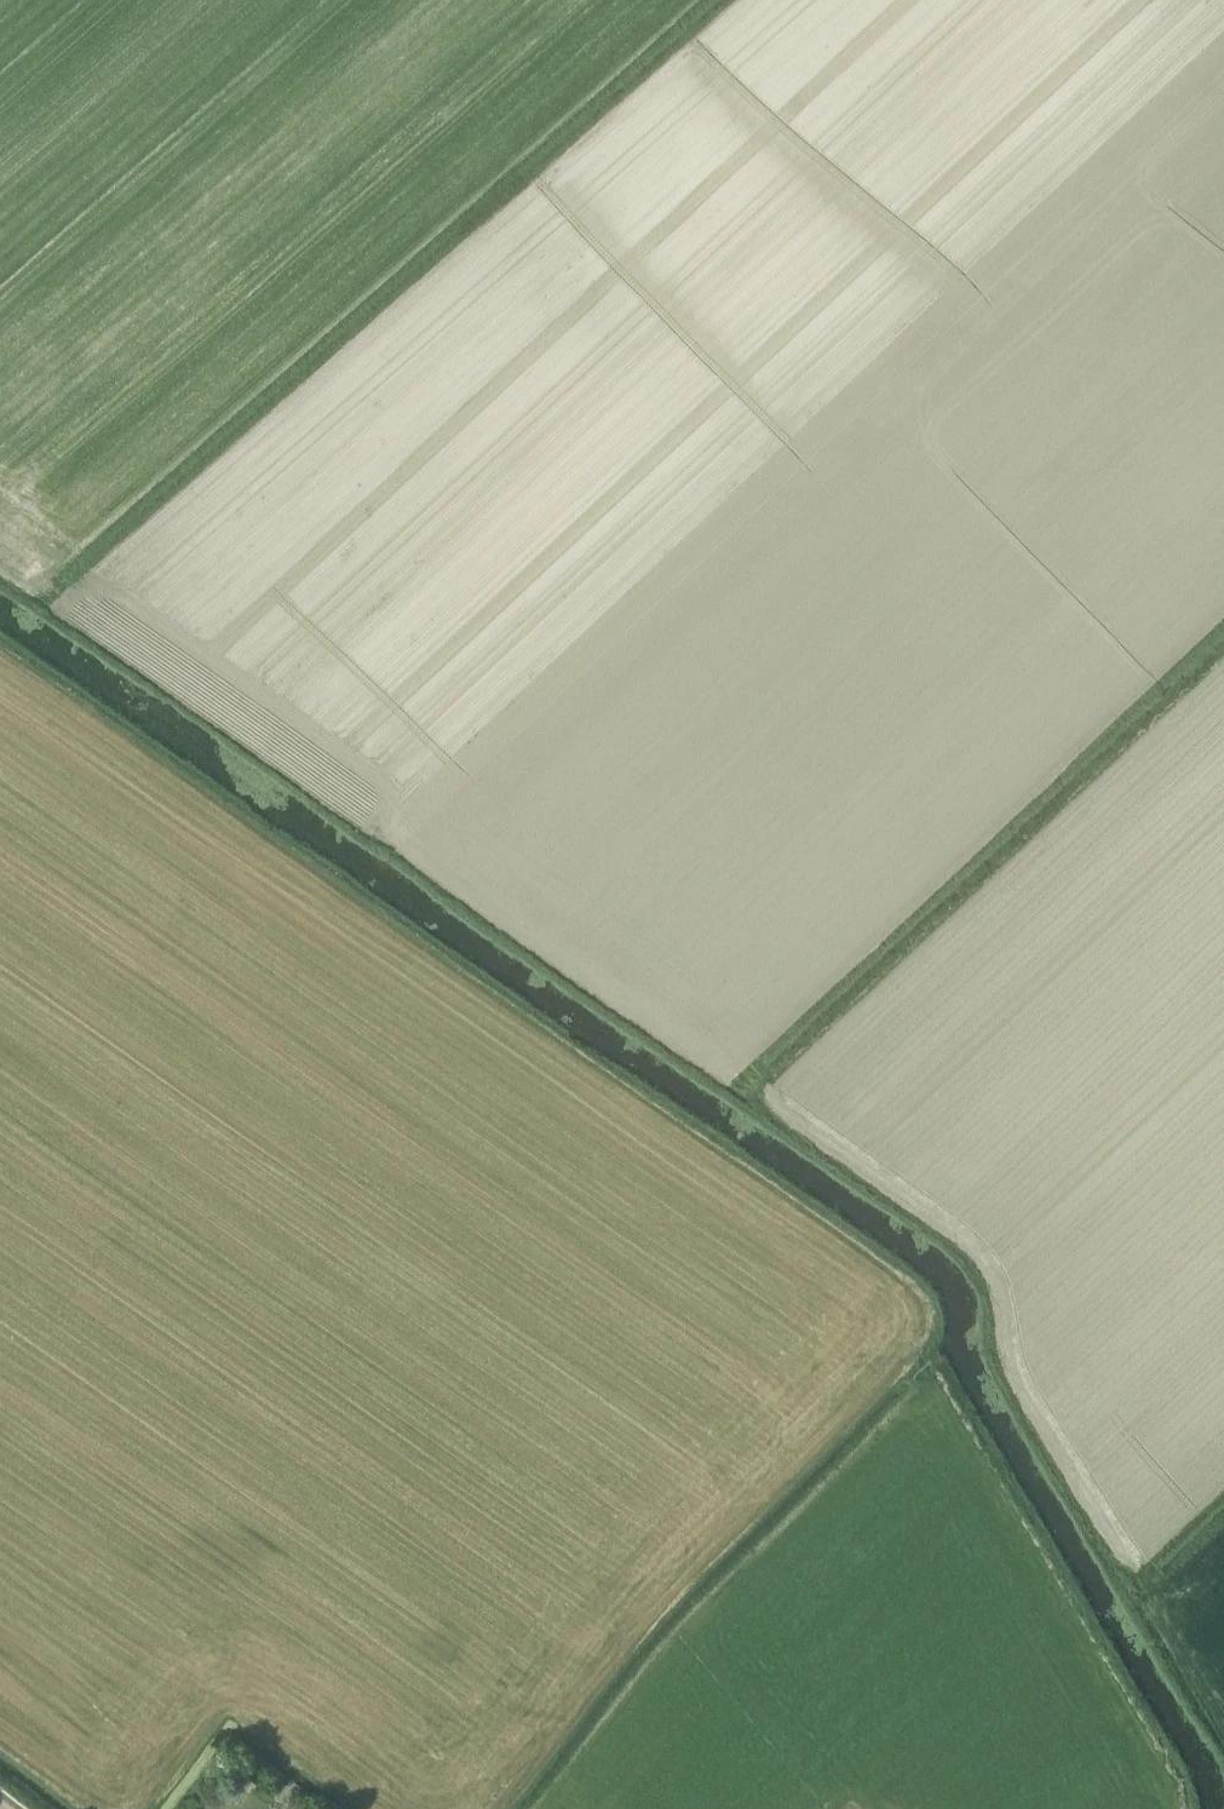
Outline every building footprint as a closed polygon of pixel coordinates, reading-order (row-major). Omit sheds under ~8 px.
[(236,1767),(227,1778),(238,1786),(238,1785),(247,1775),(236,1767)]
